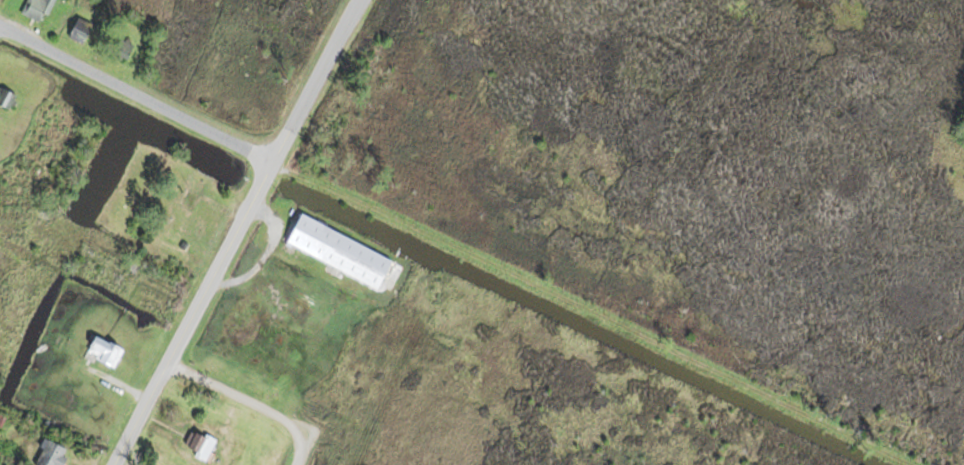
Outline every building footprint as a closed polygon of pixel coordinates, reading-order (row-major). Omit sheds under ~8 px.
[(21,13),(43,23),(54,0),(26,0),(21,13)] [(84,40),(86,32),(73,28),(70,36),(84,40)] [(17,95),(0,85),(0,103),(9,108),(17,95)] [(300,215),(286,241),(376,288),(389,262),(300,215)] [(115,368),(123,347),(93,334),(84,356),(115,368)] [(206,461),(216,440),(193,429),(185,445),(196,451),(194,455),(206,461)] [(65,444),(41,439),(36,464),(61,464),(65,444)]
